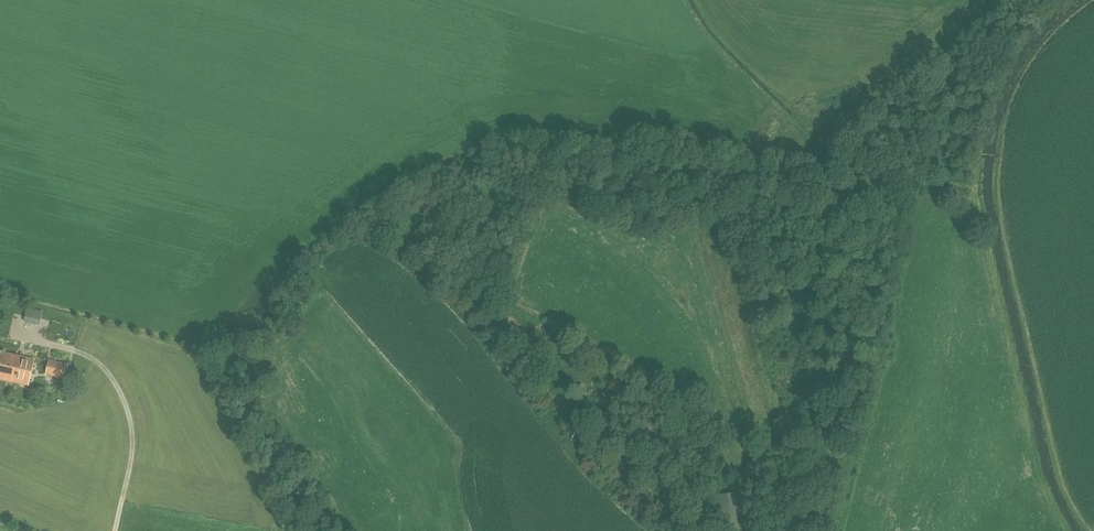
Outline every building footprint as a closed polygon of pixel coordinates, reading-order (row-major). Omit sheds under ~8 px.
[(40,325),(43,310),(28,307),(25,322),(40,325)] [(1,352),(0,355),(0,378),(10,381),(11,380),(28,383),(33,360),(16,357),(16,355),(1,352)] [(64,379),(68,364),(49,359),(45,375),(64,379)]
